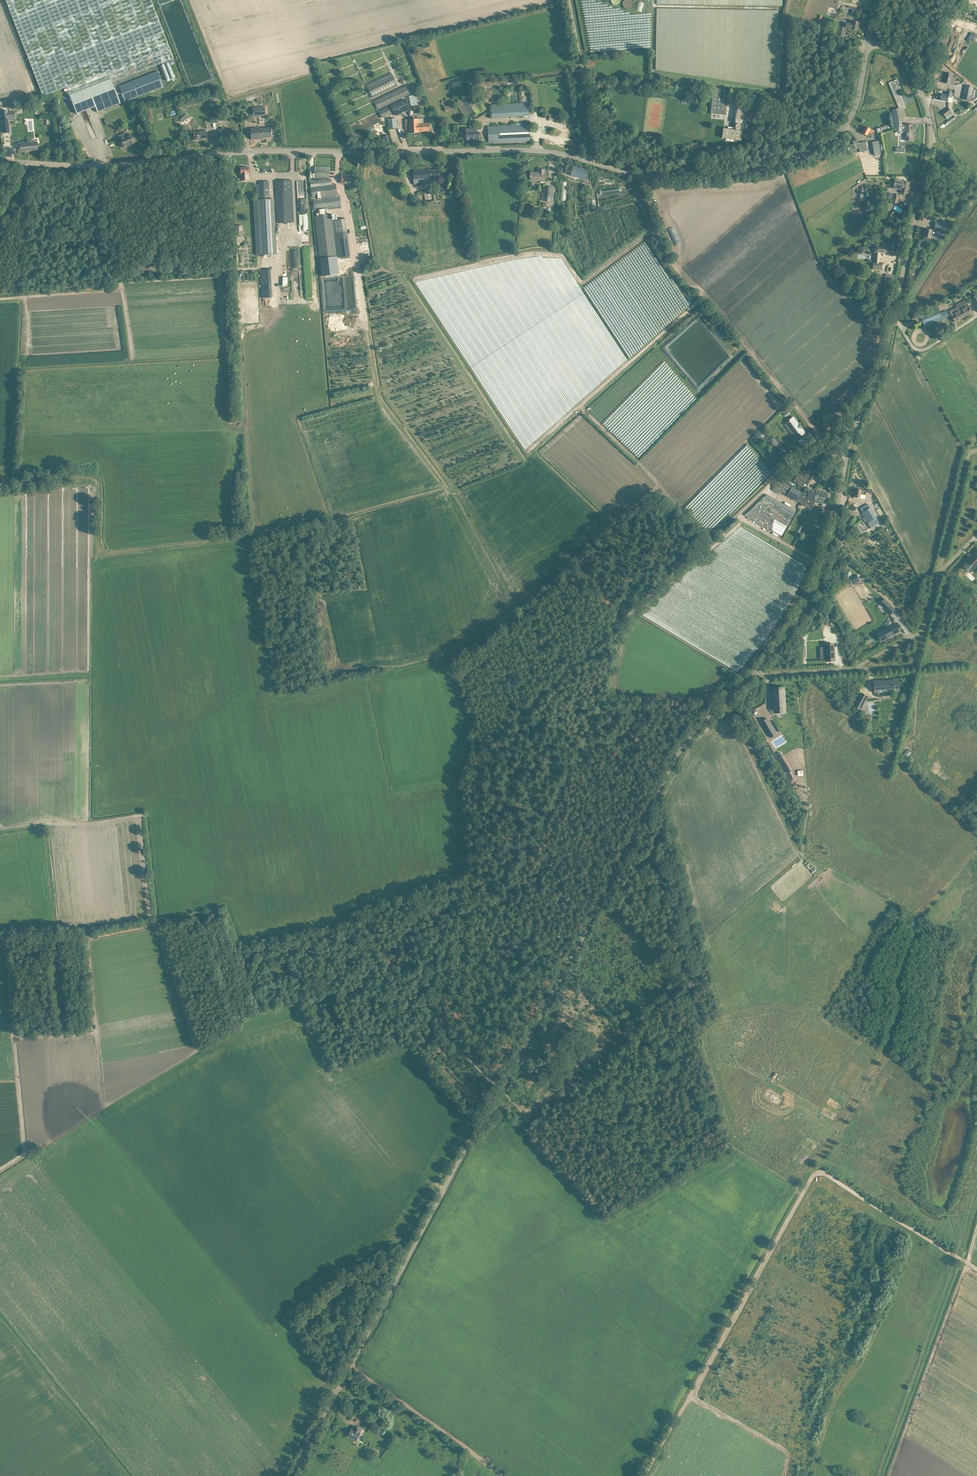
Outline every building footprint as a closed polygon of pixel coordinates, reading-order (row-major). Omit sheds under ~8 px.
[(112,82),(173,59),(151,0),(5,0),(43,96),(66,87),(76,114),(95,106),(97,112),(120,103),(112,82)] [(636,6),(631,0),(629,0),(624,4),(630,11),(636,6)] [(838,26),(838,28),(831,26),(829,34),(834,35),(844,37),(846,28),(847,28),(851,29),(857,30),(859,22),(853,21),(852,25),(846,23),(846,27),(838,26)] [(163,66),(168,81),(176,79),(171,64),(163,66)] [(163,86),(157,71),(119,86),(125,101),(163,86)] [(398,86),(392,73),(367,86),(373,98),(398,86)] [(946,73),(944,83),(951,84),(954,85),(955,78),(956,79),(957,75),(953,74),(946,73)] [(896,94),(894,89),(899,87),(898,85),(902,84),(898,76),(895,77),(896,80),(891,82),(889,83),(894,95),(896,94)] [(412,93),(408,84),(374,101),(378,110),(412,93)] [(973,101),(976,98),(976,90),(974,86),(966,85),(963,99),(973,101)] [(711,114),(725,115),(726,92),(728,92),(728,90),(713,88),(711,114)] [(941,100),(952,102),(953,98),(952,98),(953,93),(948,92),(947,95),(942,94),(941,97),(941,98),(941,100)] [(467,120),(486,109),(476,93),(471,96),(470,95),(456,103),(467,120)] [(417,105),(416,95),(412,95),(413,95),(409,96),(411,106),(417,105)] [(410,109),(405,99),(379,111),(382,118),(394,112),(395,116),(410,109)] [(491,105),(492,117),(529,116),(529,103),(491,105)] [(265,107),(253,108),(253,117),(265,116),(265,107)] [(741,125),(740,125),(741,124),(742,124),(743,120),(744,120),(744,119),(743,119),(745,109),(737,107),(737,111),(736,111),(734,120),(735,120),(735,123),(737,123),(737,124),(736,124),(735,129),(736,129),(736,130),(723,128),(722,138),(741,141),(743,131),(740,131),(740,130),(741,130),(740,130),(741,125)] [(895,123),(902,121),(899,108),(893,111),(895,123)] [(948,108),(943,112),(948,119),(954,115),(948,108)] [(1,111),(3,127),(9,127),(9,120),(8,118),(15,117),(14,111),(8,112),(8,110),(7,110),(7,111),(2,111),(1,111)] [(24,111),(25,131),(35,131),(34,110),(24,111)] [(418,119),(418,113),(412,114),(413,119),(405,120),(406,130),(409,129),(409,133),(419,132),(419,131),(418,119)] [(187,114),(180,120),(182,122),(189,117),(187,114)] [(388,128),(397,127),(397,118),(388,119),(388,128)] [(423,118),(418,119),(419,131),(429,131),(429,123),(423,123),(423,118)] [(488,126),(489,143),(497,142),(530,141),(530,125),(488,126)] [(876,129),(878,134),(891,130),(889,125),(876,129)] [(905,125),(902,125),(902,132),(905,132),(905,140),(908,140),(908,141),(909,141),(909,140),(912,140),(912,130),(914,130),(914,125),(912,125),(905,125)] [(867,127),(865,126),(862,133),(871,138),(875,131),(868,128),(868,127),(867,127)] [(238,138),(237,128),(220,129),(220,139),(238,138)] [(272,137),(272,128),(259,129),(259,128),(250,128),(251,140),(264,139),(263,138),(272,137)] [(475,129),(466,129),(466,133),(466,140),(475,140),(475,138),(478,138),(478,132),(475,132),(475,129)] [(207,138),(206,130),(194,132),(195,140),(201,140),(200,139),(207,138)] [(119,139),(122,147),(134,142),(131,134),(122,138),(121,135),(118,136),(119,139)] [(38,149),(37,142),(34,142),(34,140),(28,141),(28,142),(19,143),(20,152),(27,151),(27,150),(38,149)] [(878,141),(872,142),(875,156),(881,154),(878,141)] [(571,175),(586,179),(589,171),(574,166),(571,175)] [(241,168),(241,181),(250,180),(249,167),(241,168)] [(312,198),(338,195),(336,184),(332,184),(331,179),(329,179),(330,167),(315,167),(314,178),(310,178),(312,198)] [(414,185),(431,185),(431,183),(433,183),(432,180),(441,179),(440,170),(431,170),(431,169),(413,170),(414,185)] [(530,180),(545,181),(546,173),(545,173),(545,170),(539,169),(538,173),(535,173),(535,172),(531,172),(530,180)] [(342,175),(342,184),(354,184),(355,176),(342,175)] [(895,179),(893,188),(897,189),(897,188),(901,189),(900,192),(907,194),(910,182),(895,179)] [(278,223),(294,222),(292,180),(276,181),(278,223)] [(257,200),(269,199),(269,181),(259,182),(259,191),(256,192),(257,200)] [(300,213),(308,213),(308,183),(300,184),(300,213)] [(544,186),(543,201),(551,202),(552,187),(544,186)] [(434,190),(424,190),(425,201),(435,200),(434,190)] [(893,195),(892,202),(891,203),(898,204),(900,195),(893,194),(893,195)] [(314,210),(326,209),(341,207),(340,196),(313,199),(314,210)] [(269,199),(257,200),(254,200),(257,255),(277,254),(274,199),(269,199)] [(331,214),(322,215),(315,216),(320,258),(336,256),(331,214)] [(338,258),(350,256),(345,219),(333,220),(338,258)] [(936,232),(944,233),(945,227),(946,228),(947,225),(945,225),(946,223),(937,221),(937,220),(936,220),(934,228),(937,228),(936,232)] [(925,229),(924,237),(930,238),(938,239),(939,235),(931,234),(932,230),(925,229)] [(889,247),(878,247),(878,246),(877,253),(875,252),(874,262),(873,262),(873,269),(883,270),(884,263),(879,263),(880,252),(898,254),(898,248),(889,247)] [(262,286),(271,285),(271,269),(261,270),(262,286)] [(972,313),(966,303),(958,308),(963,318),(972,313)] [(955,322),(963,318),(958,308),(957,307),(954,308),(956,312),(951,315),(951,314),(953,318),(953,319),(955,322)] [(920,316),(924,327),(925,327),(924,326),(933,323),(949,317),(947,311),(941,313),(939,309),(920,316)] [(936,325),(938,332),(945,330),(942,323),(936,325)] [(793,435),(797,441),(805,434),(802,430),(801,431),(798,426),(799,425),(794,419),(789,422),(790,423),(787,425),(794,434),(793,435)] [(771,442),(776,449),(778,448),(779,448),(781,446),(776,440),(774,437),(771,440),(772,441),(771,442)] [(775,464),(774,464),(775,462),(776,463),(785,454),(780,448),(773,454),(771,452),(771,451),(766,456),(774,464),(774,465),(775,464)] [(815,463),(811,470),(816,474),(821,467),(815,463)] [(807,478),(798,473),(794,482),(803,487),(807,478)] [(816,492),(816,490),(809,489),(806,488),(804,494),(792,486),(790,488),(777,481),(772,490),(779,493),(780,491),(787,495),(797,501),(797,500),(800,502),(802,502),(801,505),(788,528),(799,534),(814,508),(813,508),(814,502),(822,503),(821,506),(825,507),(826,506),(826,505),(827,500),(827,499),(828,493),(822,492),(822,493),(816,492)] [(856,488),(854,497),(860,498),(860,494),(865,495),(866,490),(861,489),(856,488)] [(744,515),(781,536),(785,529),(795,511),(766,494),(744,515)] [(861,512),(871,528),(879,523),(867,504),(860,508),(862,512),(861,512)] [(855,527),(860,534),(868,529),(863,521),(855,527)] [(964,567),(968,570),(968,571),(971,573),(976,568),(976,567),(976,552),(972,557),(970,560),(969,560),(969,561),(964,567)] [(857,575),(849,579),(852,585),(860,580),(857,575)] [(895,611),(881,598),(877,603),(890,616),(895,611)] [(883,640),(899,631),(895,624),(878,633),(883,640)] [(826,661),(834,660),(834,644),(826,645),(826,661)] [(889,682),(877,682),(877,690),(898,689),(898,690),(898,680),(888,681),(889,681),(889,682)] [(783,688),(773,689),(774,698),(775,698),(775,709),(784,708),(783,697),(784,697),(783,688)] [(862,693),(861,692),(854,706),(855,706),(855,705),(855,706),(861,709),(867,696),(861,693),(862,693)] [(761,722),(769,734),(775,731),(767,719),(761,722)] [(893,747),(895,744),(888,738),(886,741),(893,747)] [(783,753),(778,755),(783,766),(787,764),(783,753)] [(347,1283),(343,1286),(348,1293),(352,1291),(347,1283)] [(351,1429),(348,1436),(356,1440),(360,1432),(361,1429),(355,1426),(353,1430),(351,1429)]
